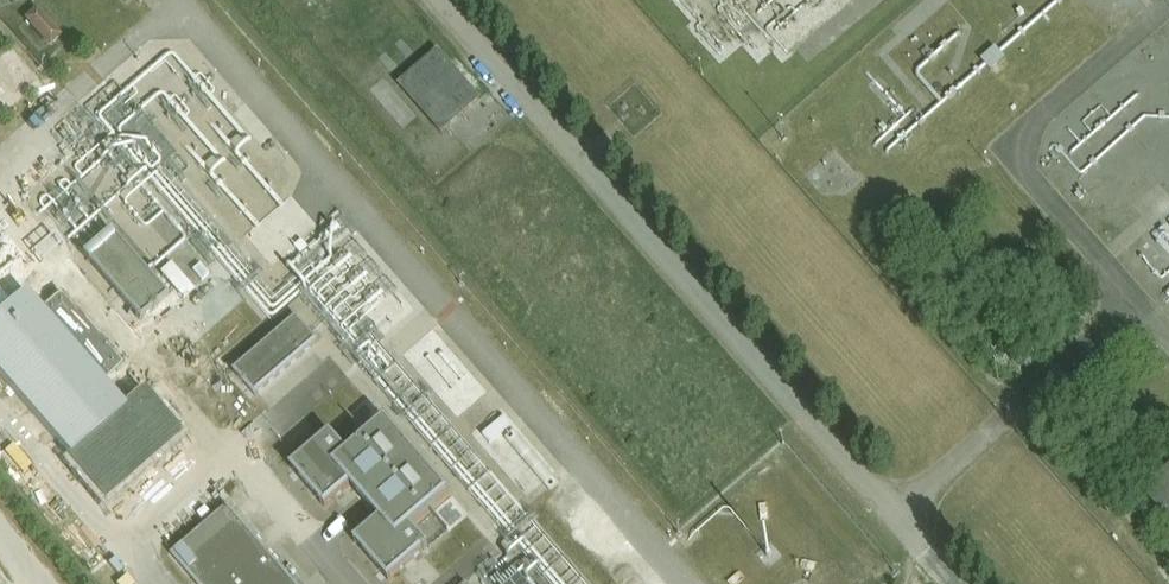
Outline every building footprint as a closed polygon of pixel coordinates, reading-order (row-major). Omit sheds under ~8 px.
[(37,6),(26,16),(51,44),(62,34),(37,6)] [(991,66),(1005,55),(996,43),(982,54),(991,66)] [(403,76),(398,80),(441,129),(445,126),(462,111),(481,94),(438,45),(419,62),(403,76)] [(86,249),(82,252),(140,320),(156,306),(169,295),(148,271),(111,227),(106,232),(98,238),(94,242),(86,249)] [(295,246),(301,253),(309,246),(303,239),(295,246)] [(194,288),(171,261),(161,270),(184,297),(194,288)] [(229,274),(220,263),(213,270),(222,280),(229,274)] [(27,291),(0,314),(0,371),(107,493),(178,431),(143,391),(126,407),(104,382),(123,365),(62,295),(44,310),(27,291)] [(319,342),(298,316),(234,370),(242,380),(256,396),(319,342)] [(354,541),(389,582),(428,549),(430,547),(413,527),(430,512),(451,495),(387,419),(348,452),(331,433),(291,468),(325,508),(351,487),(379,520),(354,541)] [(1141,488),(1168,519),(1168,464),(1141,488)] [(227,504),(170,554),(197,583),(296,583),(227,504)] [(511,583),(529,583),(521,575),(511,583)]
